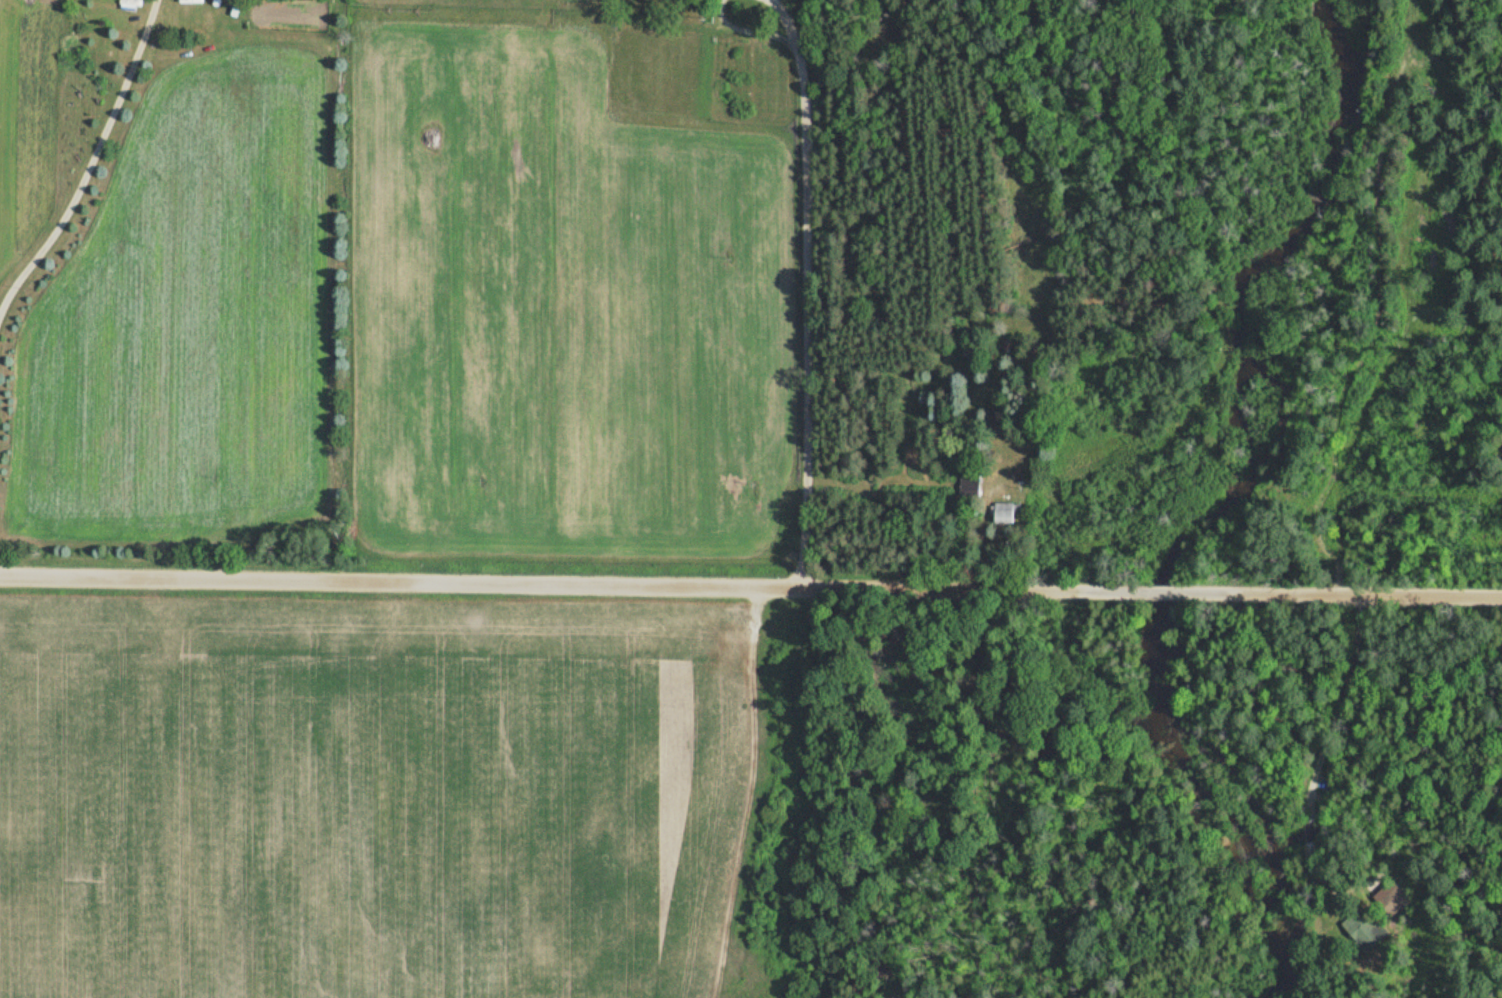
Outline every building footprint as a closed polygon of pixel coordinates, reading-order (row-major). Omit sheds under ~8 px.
[(1018,503),(994,503),(994,524),(1018,524),(1018,503)]
